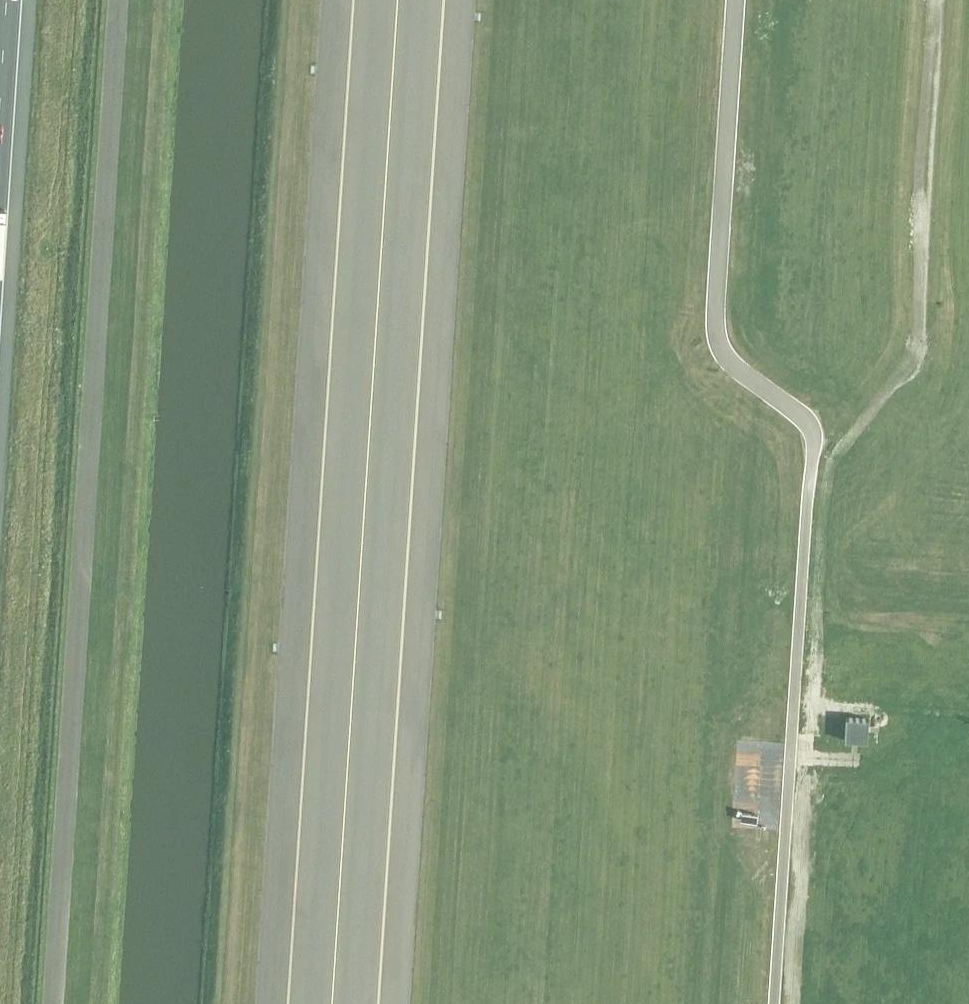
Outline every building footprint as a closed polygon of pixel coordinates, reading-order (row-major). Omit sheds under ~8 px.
[(845,740),(868,741),(869,718),(846,717),(845,740)]
